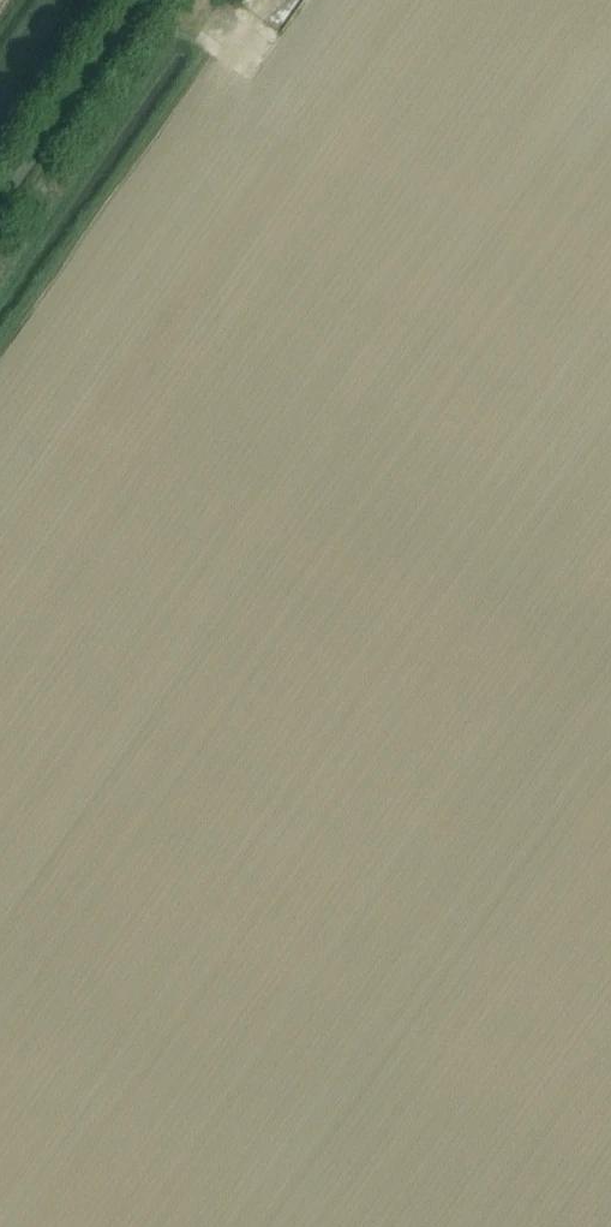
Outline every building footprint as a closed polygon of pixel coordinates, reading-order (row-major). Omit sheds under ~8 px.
[(240,31),(268,48),(294,6),(284,0),(260,0),(240,31)]
